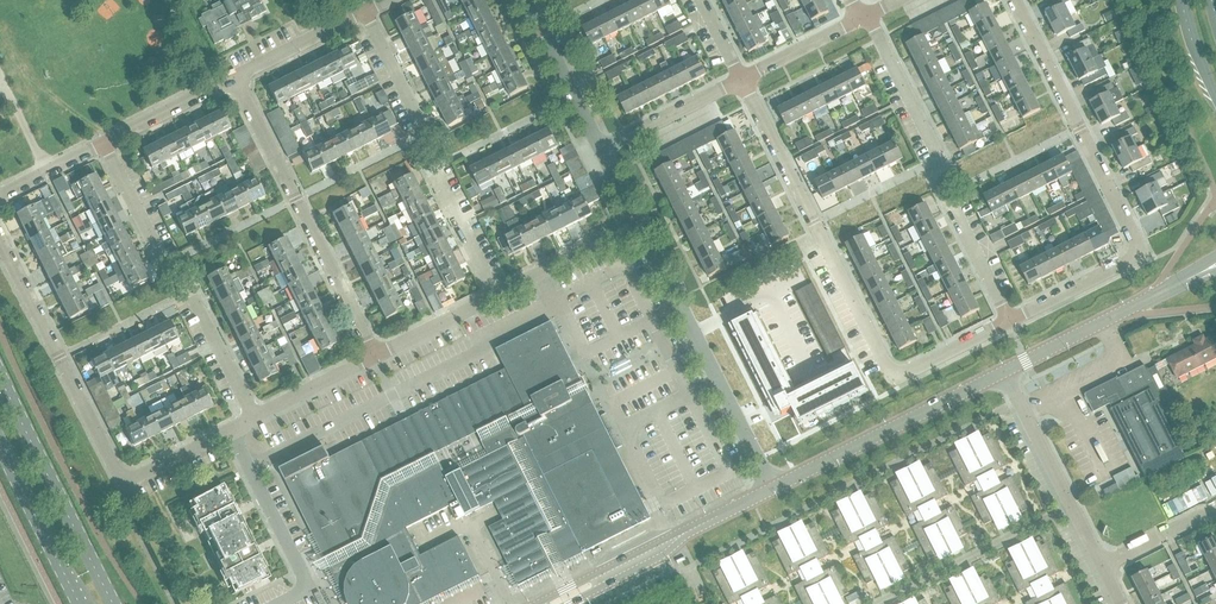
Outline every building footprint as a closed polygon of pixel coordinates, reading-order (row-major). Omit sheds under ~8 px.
[(266,12),(261,2),(259,2),(258,0),(229,0),(222,4),(222,5),(220,6),(219,2),(210,6),(212,10),(210,11),(209,10),(200,14),(201,16),(197,18),(202,27),(206,25),(207,28),(206,28),(214,44),(223,39),(225,42),(238,35),(235,27),(266,12)] [(434,19),(440,16),(434,3),(432,0),(425,0),(428,6),(434,19)] [(445,14),(451,11),(446,0),(439,0),(445,14)] [(471,17),(489,8),(485,0),(473,0),(464,4),(471,17)] [(635,1),(644,18),(657,12),(651,0),(638,0),(635,1)] [(657,12),(671,5),(669,0),(651,0),(657,12)] [(729,13),(746,4),(744,0),(722,0),(729,13)] [(805,7),(812,21),(829,12),(823,0),(819,0),(805,7)] [(955,3),(961,16),(968,13),(961,0),(955,3)] [(974,10),(969,0),(962,0),(961,0),(968,13),(974,10)] [(1045,13),(1051,25),(1070,16),(1064,4),(1071,1),(1070,0),(1056,0),(1052,2),(1056,8),(1045,13)] [(635,1),(622,8),(631,25),(644,18),(635,1)] [(785,1),(780,4),(784,11),(789,9),(785,1)] [(955,3),(949,7),(955,19),(961,16),(955,3)] [(729,13),(735,26),(753,17),(746,4),(729,13)] [(969,12),(976,26),(993,17),(986,4),(969,12)] [(949,7),(945,8),(942,10),(949,23),(955,19),(949,7)] [(471,17),(477,30),(495,21),(489,8),(471,17)] [(622,8),(609,15),(618,32),(631,25),(622,8)] [(1114,30),(1123,26),(1115,8),(1106,12),(1114,30)] [(451,11),(445,14),(449,20),(455,18),(451,11)] [(770,16),(773,21),(781,17),(778,11),(770,16)] [(395,21),(402,34),(420,26),(413,12),(395,21)] [(938,28),(939,28),(944,25),(938,12),(931,15),(938,28)] [(786,17),(793,30),(801,26),(794,13),(786,17)] [(609,15),(596,21),(605,38),(618,32),(609,15)] [(753,17),(735,26),(742,39),(759,30),(764,28),(758,15),(753,17)] [(931,31),(938,28),(931,15),(925,19),(931,31)] [(440,16),(434,19),(441,33),(447,30),(440,16)] [(1070,16),(1051,25),(1057,37),(1067,32),(1071,38),(1085,30),(1082,24),(1076,27),(1070,16)] [(773,21),(774,23),(775,26),(777,25),(784,22),(781,17),(773,21)] [(976,26),(983,39),(1000,30),(993,17),(976,26)] [(925,34),(931,31),(925,19),(919,22),(925,34)] [(477,30),(471,33),(473,37),(474,39),(480,36),(484,43),(502,34),(495,21),(477,30)] [(605,38),(596,21),(582,28),(591,45),(605,38)] [(665,28),(669,36),(683,29),(679,21),(665,28)] [(701,22),(686,26),(688,33),(703,29),(701,22)] [(784,22),(777,25),(781,32),(787,29),(784,22)] [(919,22),(912,25),(919,38),(925,34),(919,22)] [(781,32),(777,25),(775,26),(774,23),(772,24),(779,38),(777,45),(778,46),(786,42),(781,32)] [(948,32),(944,25),(939,28),(943,35),(948,32)] [(402,34),(408,48),(426,39),(420,26),(402,34)] [(952,29),(955,36),(961,34),(957,26),(952,29)] [(1127,27),(1117,32),(1122,43),(1132,38),(1127,27)] [(759,30),(742,39),(749,53),(769,42),(767,37),(769,36),(764,28),(759,30)] [(983,39),(989,52),(1007,44),(1000,30),(983,39)] [(470,31),(463,34),(466,41),(473,37),(471,33),(470,31)] [(661,33),(654,37),(656,42),(664,38),(661,33)] [(685,33),(672,40),(674,45),(676,48),(689,41),(685,33)] [(466,41),(463,34),(457,37),(460,44),(466,41)] [(484,43),(491,56),(509,48),(502,34),(484,43)] [(961,34),(955,36),(959,44),(965,41),(961,34)] [(906,44),(913,58),(931,49),(924,35),(906,44)] [(444,39),(447,46),(453,43),(450,36),(444,39)] [(656,42),(654,37),(646,41),(649,46),(656,42)] [(1068,58),(1074,69),(1099,57),(1089,38),(1072,47),(1076,54),(1068,58)] [(408,48),(415,61),(433,52),(426,39),(408,48)] [(674,45),(672,40),(664,44),(667,49),(674,45)] [(347,46),(334,53),(343,71),(356,64),(351,55),(362,49),(358,42),(348,47),(347,46)] [(1123,45),(1128,55),(1135,51),(1129,42),(1123,45)] [(948,47),(952,54),(958,52),(954,44),(948,47)] [(989,52),(996,65),(1013,57),(1007,44),(989,52)] [(635,46),(627,50),(630,56),(638,52),(635,46)] [(415,61),(422,73),(447,61),(440,48),(433,52),(415,61)] [(491,56),(497,69),(515,61),(509,48),(491,56)] [(653,49),(645,53),(648,59),(656,55),(653,49)] [(913,58),(920,71),(937,62),(931,49),(913,58)] [(630,56),(627,50),(619,54),(622,60),(630,56)] [(958,52),(952,54),(956,62),(962,59),(958,52)] [(965,55),(969,63),(974,60),(970,52),(965,55)] [(334,53),(320,60),(329,78),(343,71),(334,53)] [(648,59),(645,53),(638,57),(640,63),(648,59)] [(600,61),(604,69),(617,62),(613,55),(600,61)] [(1099,57),(1074,69),(1079,81),(1087,77),(1091,83),(1108,75),(1104,68),(1106,67),(1100,56),(1099,57)] [(698,57),(684,64),(693,81),(706,74),(698,57)] [(996,65),(1003,79),(1020,70),(1013,57),(996,65)] [(1129,59),(1136,84),(1145,82),(1139,57),(1129,59)] [(471,58),(466,61),(469,67),(475,65),(471,58)] [(320,60),(307,66),(316,84),(329,78),(320,60)] [(974,60),(969,63),(973,70),(978,68),(974,60)] [(422,73),(429,87),(446,78),(454,74),(447,61),(422,73)] [(459,64),(462,70),(469,67),(466,61),(459,64)] [(497,69),(504,83),(522,74),(515,61),(497,69)] [(920,71),(927,84),(944,75),(937,62),(920,71)] [(630,68),(627,63),(619,67),(622,72),(630,68)] [(664,74),(657,77),(666,95),(679,88),(671,71),(667,63),(660,66),(664,74)] [(684,64),(671,71),(679,88),(693,81),(684,64)] [(478,72),(475,65),(469,67),(473,75),(478,72)] [(307,66),(294,73),(303,91),(316,84),(307,66)] [(469,67),(462,70),(467,79),(473,76),(472,75),(473,75),(469,67)] [(610,81),(623,74),(622,72),(619,67),(606,73),(610,81)] [(857,69),(844,75),(852,93),(866,86),(857,69)] [(962,73),(966,81),(971,78),(967,70),(962,73)] [(1003,79),(1009,92),(1027,83),(1020,70),(1003,79)] [(294,73),(281,80),(290,98),(303,91),(294,73)] [(429,87),(435,100),(453,91),(449,84),(456,80),(454,74),(446,78),(429,87)] [(489,86),(493,93),(500,89),(501,91),(507,88),(511,96),(529,87),(522,74),(504,83),(498,86),(496,82),(489,86)] [(844,75),(831,82),(839,99),(852,93),(844,75)] [(927,84),(933,97),(951,88),(944,75),(927,84)] [(657,77),(644,84),(653,101),(666,95),(657,77)] [(971,78),(966,81),(970,88),(975,86),(971,78)] [(978,81),(982,89),(988,86),(984,78),(978,81)] [(344,83),(347,89),(353,86),(357,92),(367,87),(363,79),(352,85),(349,80),(344,83)] [(290,98),(281,80),(268,86),(277,104),(290,98)] [(831,82),(817,89),(826,106),(839,99),(831,82)] [(1009,92),(1016,105),(1033,96),(1027,83),(1009,92)] [(1096,99),(1090,102),(1096,114),(1115,104),(1123,100),(1118,88),(1115,89),(1112,83),(1093,92),(1096,99)] [(644,84),(631,91),(640,108),(653,101),(644,84)] [(353,86),(347,89),(351,96),(357,92),(353,86)] [(486,96),(493,93),(489,86),(483,89),(486,96)] [(988,86),(982,89),(986,97),(991,94),(988,86)] [(381,104),(390,100),(385,88),(376,92),(381,104)] [(933,97),(940,110),(957,102),(951,88),(933,97)] [(817,89),(804,95),(813,113),(826,106),(817,89)] [(435,100),(442,113),(465,101),(464,99),(463,96),(457,99),(453,91),(435,100)] [(640,108),(631,91),(617,98),(626,115),(640,108)] [(479,92),(472,95),(474,101),(481,97),(479,92)] [(465,101),(442,113),(449,127),(466,118),(463,111),(469,108),(467,104),(474,101),(472,95),(464,99),(465,101)] [(804,95),(791,102),(800,119),(813,113),(804,95)] [(975,99),(979,107),(985,104),(981,96),(975,99)] [(1033,96),(1016,105),(1023,118),(1040,110),(1033,96)] [(332,97),(325,101),(328,107),(335,104),(332,97)] [(353,101),(356,107),(363,104),(360,97),(353,101)] [(328,107),(325,101),(318,104),(321,111),(328,107)] [(800,119),(791,102),(777,109),(786,126),(800,119)] [(940,110),(947,123),(964,115),(957,102),(940,110)] [(363,104),(356,107),(360,114),(366,110),(363,104)] [(861,111),(865,118),(879,112),(875,104),(861,111)] [(985,104),(979,107),(983,115),(988,112),(985,104)] [(1115,104),(1096,114),(1102,125),(1112,120),(1115,126),(1130,119),(1127,112),(1120,116),(1115,104)] [(992,107),(995,115),(1001,112),(997,105),(992,107)] [(266,115),(269,121),(282,114),(279,108),(266,115)] [(293,111),(296,117),(303,114),(300,108),(296,109),(293,110),(293,111)] [(337,108),(330,112),(334,118),(341,115),(337,108)] [(222,110),(208,117),(217,135),(231,128),(222,110)] [(390,110),(381,114),(382,114),(388,128),(397,123),(390,110)] [(334,118),(330,112),(324,115),(327,121),(334,118)] [(1001,112),(995,115),(999,123),(1005,120),(1001,112)] [(269,121),(272,127),(285,120),(282,114),(269,121)] [(296,117),(300,124),(306,121),(303,114),(296,117)] [(382,114),(367,121),(376,139),(391,132),(382,114)] [(947,123),(953,136),(970,128),(964,115),(947,123)] [(857,116),(850,120),(852,125),(860,121),(857,116)] [(881,116),(868,123),(870,128),(871,130),(885,124),(881,116)] [(208,117),(196,123),(205,141),(217,135),(208,117)] [(272,127),(275,133),(288,126),(285,120),(272,127)] [(852,125),(850,120),(842,123),(844,129),(852,125)] [(300,124),(303,130),(310,127),(306,121),(300,124)] [(367,121),(354,128),(363,146),(376,139),(367,121)] [(725,153),(742,144),(735,130),(729,133),(723,121),(716,124),(723,137),(718,139),(725,153)] [(196,123),(182,130),(191,148),(205,141),(196,123)] [(870,128),(868,123),(860,127),(863,132),(870,128)] [(998,131),(994,123),(988,125),(992,133),(998,131)] [(716,140),(718,139),(723,137),(716,124),(710,127),(716,140)] [(249,132),(246,126),(232,132),(236,138),(249,132)] [(275,133),(278,139),(291,132),(290,130),(288,126),(275,133)] [(970,128),(953,136),(960,150),(962,149),(973,144),(984,138),(981,132),(978,133),(975,126),(970,128)] [(310,127),(303,130),(307,138),(313,134),(310,127)] [(710,143),(716,140),(710,127),(703,131),(710,143)] [(1112,146),(1118,158),(1137,148),(1131,137),(1138,134),(1134,127),(1119,135),(1123,141),(1112,146)] [(354,128),(342,134),(351,152),(363,146),(354,128)] [(550,129),(536,135),(545,154),(559,147),(550,129)] [(831,129),(823,133),(826,138),(834,134),(831,129)] [(182,130),(169,136),(179,155),(191,148),(182,130)] [(703,146),(710,143),(703,131),(697,134),(703,146)] [(236,138),(239,144),(252,138),(249,132),(236,138)] [(278,139),(281,145),(294,138),(291,133),(291,132),(278,139)] [(849,132),(841,136),(844,141),(852,137),(849,132)] [(826,138),(823,133),(815,137),(818,142),(826,138)] [(342,134),(329,141),(337,159),(351,152),(342,134)] [(697,150),(703,146),(697,134),(691,137),(697,150)] [(536,135),(523,142),(532,160),(545,154),(536,135)] [(169,136),(157,143),(166,161),(179,155),(169,136)] [(844,141),(841,136),(834,140),(836,145),(844,141)] [(796,144),(800,152),(813,145),(809,137),(796,144)] [(239,144),(242,150),(255,144),(252,138),(239,144)] [(281,145),(284,151),(297,144),(294,138),(281,145)] [(686,155),(687,155),(693,152),(686,139),(680,142),(686,155)] [(329,141),(315,148),(324,166),(337,159),(329,141)] [(894,141),(881,148),(889,166),(903,159),(894,141)] [(523,142),(510,149),(519,167),(532,160),(523,142)] [(680,158),(686,155),(680,142),(673,146),(680,158)] [(166,161),(157,143),(143,150),(152,168),(166,161)] [(242,150),(245,156),(258,150),(255,144),(242,150)] [(297,144),(284,151),(287,157),(300,151),(297,144)] [(563,157),(576,150),(573,144),(560,150),(563,157)] [(725,153),(731,166),(748,157),(742,144),(725,153)] [(973,144),(962,149),(966,157),(977,151),(973,144)] [(220,148),(223,155),(230,152),(226,145),(220,148)] [(823,145),(815,149),(818,155),(819,157),(820,158),(827,154),(823,145)] [(1137,148),(1118,158),(1124,169),(1130,166),(1133,173),(1152,163),(1143,145),(1137,148)] [(673,162),(680,158),(673,146),(667,149),(673,162)] [(324,166),(315,148),(302,154),(305,161),(311,172),(324,166)] [(881,148),(867,155),(876,172),(889,166),(881,148)] [(510,149),(497,155),(506,173),(519,167),(510,149)] [(667,149),(661,152),(667,165),(672,162),(673,162),(667,149)] [(818,155),(815,149),(802,156),(806,164),(819,157),(818,155)] [(245,156),(248,162),(261,156),(258,150),(245,156)] [(566,163),(579,156),(576,150),(563,157),(566,163)] [(1077,151),(1064,158),(1069,166),(1081,159),(1077,151)] [(223,155),(227,162),(233,159),(230,152),(223,155)] [(697,159),(693,152),(687,155),(691,162),(697,159)] [(709,161),(705,153),(700,156),(704,163),(709,161)] [(305,161),(302,154),(291,160),(294,167),(305,161)] [(497,155),(484,162),(493,180),(506,173),(497,155)] [(867,155),(854,162),(863,179),(876,172),(867,155)] [(1072,172),(1069,166),(1064,158),(1063,155),(1050,162),(1058,179),(1063,189),(1070,185),(1065,176),(1072,172)] [(251,168),(264,162),(261,156),(248,162),(251,168)] [(569,169),(582,162),(579,156),(566,163),(569,169)] [(731,166),(738,179),(755,170),(748,157),(731,166)] [(227,162),(230,169),(237,165),(233,159),(227,162)] [(1085,166),(1081,159),(1069,166),(1072,172),(1085,166)] [(407,175),(415,171),(410,160),(402,163),(407,175)] [(206,161),(200,164),(203,170),(209,167),(206,161)] [(712,165),(709,161),(704,163),(708,171),(716,167),(715,164),(712,165)] [(267,168),(264,162),(251,168),(254,174),(267,168)] [(493,180),(484,162),(471,168),(480,186),(493,180)] [(572,174),(585,168),(582,162),(569,169),(572,174)] [(655,171),(662,185),(679,176),(672,162),(655,171)] [(854,162),(841,168),(850,185),(863,179),(854,162)] [(1050,162),(1036,169),(1045,186),(1058,179),(1050,162)] [(547,167),(551,173),(557,170),(554,163),(547,167)] [(200,164),(187,171),(190,177),(203,170),(200,164)] [(237,165),(230,169),(238,183),(241,181),(237,174),(240,172),(237,165)] [(1072,172),(1075,178),(1088,172),(1085,166),(1072,172)] [(575,180),(588,174),(585,168),(572,174),(575,180)] [(841,168),(828,175),(837,192),(850,185),(841,168)] [(1036,169),(1023,176),(1032,193),(1045,186),(1036,169)] [(551,173),(554,180),(561,177),(557,170),(551,173)] [(738,179),(744,192),(762,184),(755,170),(738,179)] [(697,174),(701,181),(706,179),(702,171),(697,174)] [(211,172),(205,175),(208,181),(214,178),(211,172)] [(1088,172),(1075,178),(1078,185),(1091,178),(1088,172)] [(1136,193),(1142,204),(1162,194),(1159,188),(1168,184),(1161,172),(1144,181),(1148,187),(1136,193)] [(84,196),(102,187),(96,174),(71,186),(77,200),(84,196)] [(394,200),(400,197),(400,196),(419,187),(412,174),(393,183),(397,190),(378,200),(379,203),(386,200),(389,206),(396,203),(394,200)] [(578,186),(591,180),(588,174),(575,180),(578,186)] [(180,175),(174,178),(177,184),(183,181),(180,175)] [(208,181),(205,175),(198,179),(201,185),(208,181)] [(837,192),(828,175),(814,182),(823,199),(837,192)] [(662,185),(669,198),(686,189),(679,176),(662,185)] [(1023,176),(1010,182),(1019,199),(1032,193),(1023,176)] [(554,180),(558,187),(564,183),(561,177),(554,180)] [(177,184),(174,178),(160,184),(163,190),(177,184)] [(256,178),(243,185),(252,203),(265,196),(256,178)] [(1094,185),(1091,178),(1078,185),(1082,191),(1094,185)] [(706,179),(701,181),(705,189),(710,187),(706,179)] [(713,182),(717,190),(723,187),(719,179),(713,182)] [(534,180),(527,183),(530,189),(537,186),(534,180)] [(591,180),(578,186),(580,192),(594,186),(591,180)] [(1010,182),(997,189),(1006,206),(1019,199),(1010,182)] [(530,189),(527,183),(520,187),(523,193),(530,189)] [(565,191),(568,190),(564,183),(558,187),(561,193),(565,191)] [(744,192),(751,205),(768,197),(762,184),(744,192)] [(185,185),(179,188),(182,194),(188,191),(185,185)] [(243,185),(229,192),(238,210),(252,203),(243,185)] [(1082,191),(1082,192),(1085,198),(1098,191),(1094,185),(1082,191)] [(573,194),(568,197),(571,203),(579,220),(593,214),(588,204),(596,200),(595,198),(599,196),(594,186),(580,192),(582,196),(576,199),(573,194)] [(91,210),(109,201),(102,187),(84,196),(91,210)] [(400,197),(407,209),(425,200),(419,187),(400,196),(400,197)] [(494,190),(498,197),(504,194),(500,187),(494,190)] [(723,187),(717,190),(721,197),(727,195),(723,187)] [(182,194),(179,188),(166,195),(169,201),(182,194)] [(59,192),(65,205),(71,202),(65,189),(59,192)] [(669,198),(675,211),(692,202),(686,189),(669,198)] [(989,207),(978,213),(981,219),(992,213),(995,219),(1009,212),(1006,206),(997,189),(983,196),(989,207)] [(539,190),(533,194),(536,200),(543,196),(539,190)] [(1162,194),(1142,204),(1148,216),(1159,210),(1162,216),(1179,208),(1170,190),(1162,194)] [(213,191),(200,197),(213,222),(226,216),(217,198),(213,191)] [(229,192),(217,198),(226,216),(238,210),(229,192)] [(1082,192),(1075,196),(1077,201),(1085,198),(1082,192)] [(504,194),(498,197),(502,204),(508,201),(504,194)] [(536,200),(533,194),(519,201),(523,207),(529,204),(529,203),(536,200)] [(47,198),(54,211),(60,208),(54,195),(47,198)] [(1103,202),(1100,195),(1087,202),(1090,207),(1090,208),(1103,202)] [(496,196),(482,203),(486,212),(500,205),(496,196)] [(200,197),(187,204),(199,229),(213,222),(200,197)] [(710,200),(714,208),(720,205),(716,197),(710,200)] [(751,205),(758,219),(775,210),(768,197),(751,205)] [(386,200),(379,203),(382,209),(389,206),(386,200)] [(407,209),(414,223),(432,214),(425,200),(407,209)] [(97,222),(115,213),(109,201),(91,210),(97,222)] [(166,215),(173,212),(168,201),(161,204),(166,215)] [(17,214),(23,227),(41,218),(48,214),(42,202),(17,214)] [(71,202),(65,205),(69,212),(75,209),(71,202)] [(675,211),(682,224),(699,215),(692,202),(675,211)] [(1063,202),(1055,206),(1058,211),(1066,207),(1063,202)] [(1076,214),(1090,207),(1087,202),(1073,209),(1076,214)] [(1103,202),(1090,208),(1093,215),(1106,208),(1103,202)] [(571,203),(557,209),(566,227),(579,220),(571,203)] [(908,212),(915,226),(932,217),(925,203),(908,212)] [(199,229),(187,204),(180,207),(184,214),(177,218),(186,236),(199,229)] [(332,214),(339,227),(357,218),(350,205),(332,214)] [(375,205),(368,208),(371,215),(378,212),(375,205)] [(510,205),(504,208),(507,215),(513,212),(510,205)] [(720,205),(714,208),(718,215),(724,213),(720,205)] [(727,208),(731,216),(736,213),(732,205),(727,208)] [(1058,211),(1055,206),(1047,210),(1050,215),(1058,211)] [(60,208),(54,211),(58,218),(64,215),(60,208)] [(371,215),(368,208),(361,212),(365,218),(371,215)] [(504,208),(498,211),(505,225),(507,224),(513,220),(517,219),(513,212),(507,215),(504,208)] [(1097,221),(1109,215),(1106,208),(1093,215),(1097,221)] [(557,209),(544,216),(553,234),(566,227),(557,209)] [(1068,218),(1076,214),(1073,209),(1065,213),(1068,218)] [(761,224),(764,232),(782,223),(775,210),(758,219),(754,221),(757,226),(761,224)] [(103,235),(122,226),(115,213),(97,222),(103,235)] [(736,213),(731,216),(734,224),(740,221),(736,213)] [(1166,218),(1169,224),(1178,219),(1175,213),(1166,218)] [(414,223),(420,235),(438,226),(432,214),(414,223)] [(490,215),(481,218),(485,227),(494,224),(490,215)] [(682,224),(689,237),(706,229),(699,215),(682,224)] [(1037,215),(1029,219),(1032,225),(1039,221),(1037,215)] [(1100,228),(1113,221),(1109,215),(1097,221),(1100,227),(1100,228)] [(544,216),(531,223),(540,241),(553,234),(544,216)] [(915,226),(922,239),(939,230),(932,217),(915,226)] [(23,227),(30,241),(48,231),(41,218),(23,227)] [(339,227),(346,240),(364,231),(357,218),(339,227)] [(517,218),(517,219),(513,220),(527,247),(540,241),(531,223),(524,226),(521,220),(517,218)] [(1055,218),(1047,222),(1050,228),(1057,224),(1055,218)] [(1032,225),(1029,219),(1021,223),(1024,228),(1032,225)] [(511,247),(504,250),(508,257),(514,254),(527,247),(521,235),(513,220),(507,224),(512,233),(505,236),(511,247)] [(1113,221),(1100,228),(1103,234),(1116,227),(1113,221)] [(90,222),(83,226),(87,232),(93,229),(90,222)] [(1050,228),(1047,222),(1039,226),(1042,232),(1050,228)] [(372,238),(383,232),(378,223),(367,229),(372,238)] [(724,226),(728,234),(733,231),(729,223),(724,226)] [(782,223),(764,232),(771,245),(789,237),(782,223)] [(1015,223),(1001,230),(990,236),(994,244),(1005,238),(1019,231),(1015,223)] [(395,224),(389,227),(392,233),(398,230),(395,224)] [(878,228),(883,238),(889,235),(884,225),(878,228)] [(87,232),(83,226),(77,229),(80,235),(87,232)] [(107,243),(102,245),(105,251),(110,249),(128,240),(122,226),(103,235),(107,243)] [(419,248),(412,252),(415,258),(422,255),(423,255),(421,251),(445,239),(438,226),(420,235),(424,243),(418,246),(419,248)] [(891,228),(895,236),(900,233),(896,226),(891,228)] [(382,230),(386,236),(392,233),(389,227),(382,230)] [(1100,227),(1086,234),(1095,251),(1108,244),(1106,240),(1119,233),(1116,227),(1103,234),(1100,228),(1100,227)] [(689,237),(695,250),(712,242),(706,229),(689,237)] [(398,230),(392,233),(395,240),(401,237),(398,230)] [(922,239),(928,252),(946,243),(939,230),(922,239)] [(30,241),(36,253),(55,244),(48,231),(30,241)] [(68,241),(75,238),(72,231),(65,235),(68,241)] [(346,240),(352,253),(370,244),(364,231),(346,240)] [(733,231),(728,234),(731,242),(737,239),(733,231)] [(740,234),(744,242),(749,239),(745,232),(740,234)] [(1028,232),(1021,235),(1023,241),(1031,237),(1028,232)] [(392,233),(386,236),(389,243),(395,240),(392,233)] [(900,233),(895,236),(899,244),(904,241),(900,233)] [(1086,234),(1073,241),(1081,258),(1095,251),(1086,234)] [(65,235),(59,238),(60,241),(55,244),(36,253),(42,266),(61,257),(67,254),(62,244),(68,241),(65,235)] [(846,244),(852,257),(870,249),(863,235),(846,244)] [(1023,241),(1021,235),(1007,242),(1011,250),(1025,243),(1023,241)] [(268,246),(275,260),(293,251),(286,237),(268,246)] [(402,251),(410,247),(406,237),(398,240),(402,251)] [(430,254),(433,261),(451,252),(445,239),(421,251),(423,255),(422,255),(423,258),(430,254)] [(749,239),(744,242),(748,250),(753,247),(749,239)] [(105,251),(104,251),(107,257),(113,255),(117,262),(135,253),(128,240),(110,249),(105,251)] [(1073,241),(1059,247),(1068,265),(1081,258),(1073,241)] [(695,250),(702,264),(719,255),(712,242),(695,250)] [(544,243),(536,247),(540,256),(549,251),(544,243)] [(928,252),(935,265),(952,256),(946,243),(928,252)] [(352,253),(359,266),(377,257),(370,244),(352,253)] [(888,246),(891,254),(897,251),(893,244),(888,246)] [(1059,247),(1046,254),(1055,271),(1068,265),(1059,247)] [(86,253),(89,259),(95,256),(92,249),(86,253)] [(852,257),(859,270),(876,262),(870,249),(852,257)] [(737,252),(741,260),(746,258),(742,250),(737,252)] [(275,260),(282,273),(300,264),(293,251),(275,260)] [(897,251),(891,254),(895,262),(901,259),(897,251)] [(412,252),(406,255),(409,261),(415,258),(412,252)] [(434,278),(440,275),(458,266),(451,252),(433,261),(437,268),(431,271),(434,278)] [(904,255),(908,262),(913,260),(909,252),(904,255)] [(80,256),(83,262),(89,259),(86,253),(80,256)] [(117,262),(123,275),(141,266),(135,253),(117,262)] [(1046,254),(1033,261),(1042,278),(1055,271),(1046,254)] [(719,255),(702,264),(709,277),(726,269),(719,255)] [(95,256),(89,259),(93,266),(99,263),(95,256)] [(935,265),(927,269),(930,276),(938,271),(942,278),(959,270),(952,256),(935,265)] [(42,266),(49,279),(68,270),(61,257),(42,266)] [(359,266),(366,279),(383,270),(377,257),(359,266)] [(401,258),(395,261),(398,267),(404,264),(401,258)] [(86,269),(93,266),(89,259),(83,262),(86,269)] [(267,259),(260,263),(263,269),(270,266),(267,259)] [(913,260),(908,262),(912,270),(917,268),(913,260)] [(398,267),(395,261),(387,265),(391,271),(398,267)] [(1042,278),(1033,261),(1020,268),(1028,285),(1042,278)] [(859,270),(866,284),(883,275),(876,262),(859,270)] [(263,269),(260,263),(253,266),(257,273),(263,269)] [(282,273),(288,286),(306,277),(300,264),(282,273)] [(49,279),(56,293),(74,283),(71,277),(78,274),(75,266),(68,270),(49,279)] [(116,275),(110,278),(113,284),(119,281),(120,283),(126,280),(130,288),(148,279),(141,266),(123,275),(117,278),(116,275)] [(207,277),(214,291),(232,282),(237,279),(239,282),(245,278),(242,272),(249,269),(248,266),(229,276),(225,268),(207,277)] [(434,278),(431,280),(434,286),(443,281),(447,289),(465,279),(458,266),(440,275),(434,278)] [(252,275),(249,269),(242,272),(245,278),(252,275)] [(366,279),(372,292),(390,283),(383,270),(366,279)] [(901,273),(905,280),(910,278),(906,270),(901,273)] [(942,278),(948,291),(966,283),(959,270),(942,278)] [(417,277),(421,284),(431,280),(430,279),(427,280),(423,274),(417,277)] [(866,284),(872,297),(890,288),(883,275),(866,284)] [(288,286),(294,299),(312,290),(306,277),(288,286)] [(110,278),(103,281),(106,287),(113,284),(110,278)] [(910,278),(905,280),(909,288),(914,286),(910,278)] [(917,281),(921,289),(927,286),(923,278),(917,281)] [(214,291),(220,304),(238,295),(244,292),(239,282),(237,279),(232,282),(214,291)] [(410,290),(413,288),(416,286),(413,279),(406,282),(410,290)] [(431,280),(421,284),(427,297),(434,293),(437,292),(431,280)] [(56,293),(62,306),(81,297),(74,283),(56,293)] [(372,292),(379,305),(397,296),(390,283),(372,292)] [(948,291),(955,305),(972,296),(966,283),(948,291)] [(812,284),(795,292),(826,352),(843,344),(812,284)] [(99,285),(92,288),(95,293),(102,290),(99,285)] [(413,288),(410,290),(416,302),(422,299),(416,286),(413,288)] [(927,286),(921,289),(928,302),(933,299),(927,286)] [(269,287),(263,290),(267,297),(272,294),(269,287)] [(95,293),(92,288),(85,292),(88,297),(95,293)] [(872,297),(879,310),(896,301),(890,288),(872,297)] [(257,293),(260,300),(267,297),(263,290),(257,293)] [(294,299),(301,312),(319,303),(312,290),(294,299)] [(442,308),(434,293),(427,297),(435,312),(442,308)] [(272,294),(267,297),(270,303),(276,300),(272,294)] [(220,304),(227,317),(245,308),(238,295),(220,304)] [(397,296),(379,305),(386,319),(404,310),(397,296)] [(914,299),(918,307),(923,304),(920,296),(914,299)] [(972,296),(955,305),(962,318),(979,310),(972,296)] [(81,297),(62,306),(69,319),(87,310),(81,297)] [(267,297),(260,300),(264,307),(270,303),(267,297)] [(430,315),(422,299),(416,302),(414,303),(421,319),(430,315)] [(879,310),(886,323),(903,314),(896,301),(879,310)] [(301,312),(308,325),(326,316),(319,303),(301,312)] [(923,304),(918,307),(922,315),(927,312),(923,304)] [(931,307),(934,315),(940,312),(936,305),(931,307)] [(227,317),(233,330),(251,321),(245,308),(227,317)] [(533,327),(551,320),(547,310),(529,317),(533,327)] [(940,312),(934,315),(941,328),(949,324),(942,311),(940,312)] [(293,312),(286,315),(290,321),(297,318),(293,312)] [(753,314),(732,324),(777,412),(780,410),(782,415),(792,410),(799,424),(866,390),(854,366),(794,396),(753,314)] [(886,323),(892,336),(909,328),(903,314),(886,323)] [(290,321),(286,315),(280,318),(283,324),(290,321)] [(308,325),(314,338),(332,330),(326,316),(308,325)] [(937,330),(930,317),(922,321),(929,334),(937,330)] [(479,324),(483,332),(498,324),(496,320),(491,323),(488,319),(479,324)] [(156,327),(165,345),(178,339),(169,321),(156,327)] [(233,330),(240,343),(258,334),(251,321),(233,330)] [(276,321),(269,324),(272,330),(279,327),(276,321)] [(487,379),(504,413),(513,408),(518,417),(520,421),(517,422),(520,428),(519,428),(518,429),(517,430),(517,431),(517,432),(517,433),(517,434),(518,435),(519,436),(520,436),(521,436),(523,436),(524,436),(525,438),(516,442),(565,537),(564,538),(562,539),(560,541),(559,544),(559,547),(559,549),(560,552),(565,563),(583,553),(651,519),(583,384),(551,322),(496,350),(506,369),(487,379)] [(513,338),(526,333),(522,323),(509,328),(513,338)] [(272,330),(269,324),(262,328),(265,334),(272,330)] [(143,334),(153,352),(165,345),(156,327),(143,334)] [(909,328),(892,336),(899,350),(916,341),(909,328)] [(332,330),(314,338),(321,352),(339,343),(332,330)] [(130,340),(139,358),(153,352),(143,334),(130,340)] [(240,343),(247,356),(265,347),(258,334),(240,343)] [(1167,359),(1170,364),(1177,379),(1215,359),(1215,337),(1215,335),(1204,340),(1205,342),(1197,346),(1196,344),(1167,359)] [(292,341),(296,348),(301,345),(298,338),(292,341)] [(117,347),(126,365),(139,358),(130,340),(117,347)] [(281,347),(284,354),(290,351),(287,344),(281,347)] [(301,345),(296,348),(302,361),(308,358),(301,345)] [(104,353),(113,371),(126,365),(117,347),(104,353)] [(247,356),(254,369),(272,360),(265,347),(247,356)] [(272,360),(254,369),(260,382),(278,373),(274,365),(287,358),(291,366),(297,363),(290,351),(284,354),(272,360)] [(167,356),(170,363),(176,360),(180,367),(191,361),(187,353),(176,358),(173,352),(167,356)] [(102,382),(104,386),(111,382),(113,387),(116,385),(119,383),(113,371),(104,353),(91,360),(99,376),(102,382)] [(311,371),(320,369),(318,358),(309,359),(311,371)] [(1148,368),(1147,369),(1153,381),(1161,397),(1156,399),(1179,445),(1190,440),(1168,394),(1169,393),(1157,370),(1170,364),(1167,359),(1155,365),(1155,366),(1149,370),(1148,368)] [(176,360),(170,363),(174,370),(180,367),(176,360)] [(1153,381),(1147,369),(1144,364),(1118,377),(1119,379),(1064,407),(1071,421),(1109,402),(1147,478),(1185,458),(1179,445),(1156,399),(1161,397),(1153,381)] [(176,373),(179,381),(185,377),(182,370),(176,373)] [(154,371),(147,375),(150,381),(157,378),(154,371)] [(150,381),(147,375),(135,381),(138,387),(150,381)] [(99,376),(93,380),(96,385),(102,382),(99,376)] [(185,377),(179,381),(183,387),(186,386),(189,384),(185,377)] [(475,428),(504,413),(487,379),(458,394),(475,428)] [(89,388),(92,395),(105,388),(104,386),(102,382),(96,385),(89,388)] [(119,391),(125,388),(122,382),(119,383),(116,385),(119,391)] [(160,382),(153,386),(156,391),(163,388),(160,382)] [(156,391),(153,386),(146,389),(149,395),(156,391)] [(185,398),(178,401),(186,419),(200,413),(191,395),(186,386),(183,387),(180,389),(185,398)] [(92,395),(95,400),(108,394),(105,388),(92,395)] [(122,398),(129,395),(125,388),(119,391),(122,398)] [(191,395),(200,413),(213,406),(204,388),(191,395)] [(95,400),(98,406),(111,400),(108,394),(95,400)] [(164,408),(173,426),(186,419),(177,401),(178,401),(174,394),(160,401),(164,408)] [(465,432),(475,428),(458,394),(448,399),(465,432)] [(125,404),(132,401),(129,395),(122,398),(123,398),(113,403),(114,406),(116,409),(125,404)] [(446,442),(465,432),(448,399),(429,408),(446,442)] [(102,413),(114,406),(113,403),(111,400),(98,406),(102,413)] [(132,401),(125,404),(129,411),(133,409),(139,421),(141,420),(135,409),(135,408),(132,401)] [(117,412),(116,409),(114,406),(102,413),(104,419),(117,412)] [(152,414),(161,432),(173,426),(164,408),(152,414)] [(427,452),(446,442),(429,408),(409,418),(427,452)] [(133,409),(129,411),(126,413),(132,425),(125,428),(134,446),(148,439),(139,421),(133,409)] [(120,418),(117,412),(104,419),(108,425),(120,418)] [(141,420),(139,421),(148,439),(161,432),(152,414),(141,420)] [(123,424),(120,418),(108,425),(110,430),(123,424)] [(282,468),(280,469),(286,481),(303,515),(323,554),(365,533),(382,481),(379,476),(418,457),(400,423),(362,442),(344,451),(338,440),(282,468)] [(837,600),(849,593),(835,566),(822,573),(817,562),(830,555),(822,541),(840,532),(848,546),(861,539),(866,550),(853,557),(867,584),(879,578),(884,587),(901,579),(899,575),(911,569),(903,554),(921,545),(929,560),(941,554),(943,558),(960,549),(955,540),(967,534),(953,507),(940,513),(934,502),(948,496),(940,481),(958,472),(966,486),(979,480),(984,491),(971,497),(985,525),(997,519),(1002,528),(1018,519),(1016,515),(1028,509),(1012,477),(999,483),(993,472),(1006,466),(990,433),(978,439),(976,435),(959,444),(961,448),(949,454),(957,469),(939,478),(931,463),(919,469),(917,465),(900,474),(902,478),(890,484),(907,516),(920,510),(925,521),(912,527),(919,541),(901,551),(894,536),(881,543),(875,532),(889,525),(872,493),(865,496),(860,499),(858,495),(841,503),(843,507),(831,513),(839,529),(821,538),(813,523),(801,529),(799,525),(782,533),(784,537),(779,540),(772,543),(789,576),(802,569),(807,580),(794,587),(801,601),(795,603),(839,603),(837,600)] [(893,449),(902,444),(898,438),(889,442),(893,449)] [(494,465),(490,455),(446,477),(446,476),(444,474),(442,471),(440,469),(437,468),(434,468),(431,467),(428,468),(425,469),(395,484),(376,543),(329,567),(348,603),(423,603),(479,576),(459,537),(421,556),(407,529),(458,502),(466,516),(494,502),(495,502),(485,482),(499,475),(494,465)] [(509,458),(494,465),(499,475),(485,482),(495,502),(494,502),(498,508),(501,507),(493,490),(519,477),(509,458)] [(1087,476),(1094,486),(1105,479),(1098,469),(1087,476)] [(528,496),(519,477),(493,490),(501,507),(498,508),(499,511),(528,496)] [(189,505),(234,595),(269,577),(258,556),(256,557),(253,551),(255,550),(254,548),(238,516),(236,517),(233,511),(235,510),(223,487),(189,505)] [(536,511),(528,496),(499,511),(504,520),(489,528),(509,566),(523,559),(528,568),(543,561),(533,542),(548,535),(540,520),(543,519),(538,509),(536,511)] [(1183,539),(1187,546),(1197,540),(1193,534),(1183,539)] [(1205,557),(1215,552),(1215,541),(1214,536),(1198,544),(1205,557)] [(1066,583),(1053,589),(1047,579),(1060,572),(1044,539),(1032,545),(1029,541),(1013,550),(1017,559),(1005,565),(1019,593),(1032,586),(1038,597),(1025,603),(1076,603),(1066,583)] [(1175,556),(1182,569),(1188,566),(1184,559),(1187,558),(1183,551),(1175,556)] [(713,573),(729,603),(733,603),(743,599),(745,603),(780,603),(776,596),(763,602),(758,592),(771,585),(754,552),(747,556),(742,558),(740,554),(723,563),(725,567),(713,573)] [(1211,570),(1215,568),(1215,552),(1205,557),(1211,570)] [(548,571),(543,561),(528,568),(523,559),(509,566),(519,585),(548,571)] [(1167,567),(1171,574),(1177,571),(1174,564),(1167,567)] [(1188,566),(1182,569),(1185,575),(1191,572),(1188,566)] [(1132,578),(1138,591),(1154,583),(1147,570),(1132,578)] [(1001,602),(987,574),(975,580),(971,571),(954,580),(956,584),(944,590),(951,603),(997,603),(1001,602)] [(1177,571),(1171,574),(1174,581),(1181,578),(1177,571)] [(1138,591),(1145,603),(1160,596),(1154,583),(1138,591)] [(1206,584),(1200,588),(1203,594),(1210,591),(1206,584)] [(1203,594),(1200,588),(1193,591),(1196,597),(1203,594)] [(1188,593),(1182,597),(1185,603),(1192,600),(1188,593)] [(1145,603),(1164,603),(1160,596),(1145,603)]
